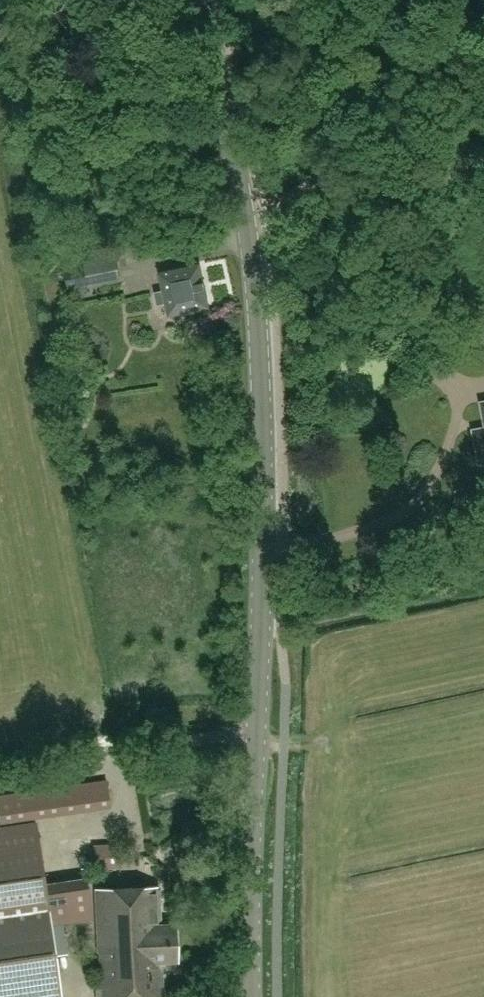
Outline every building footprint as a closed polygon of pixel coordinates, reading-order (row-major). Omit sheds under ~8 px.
[(85,261),(90,285),(121,279),(116,254),(85,261)] [(159,271),(163,290),(155,292),(157,305),(166,303),(168,314),(210,306),(201,262),(159,271)] [(474,430),(480,464),(483,463),(483,428),(474,430)] [(1,821),(110,805),(106,779),(0,794),(0,818),(1,821)] [(92,918),(88,885),(46,891),(36,820),(0,825),(0,996),(62,996),(56,955),(67,954),(64,922),(92,918)] [(93,843),(94,866),(119,865),(118,841),(93,843)] [(77,873),(88,873),(87,857),(76,857),(77,873)] [(101,984),(101,996),(164,996),(162,961),(176,960),(174,922),(160,923),(159,885),(96,888),(101,984)]
